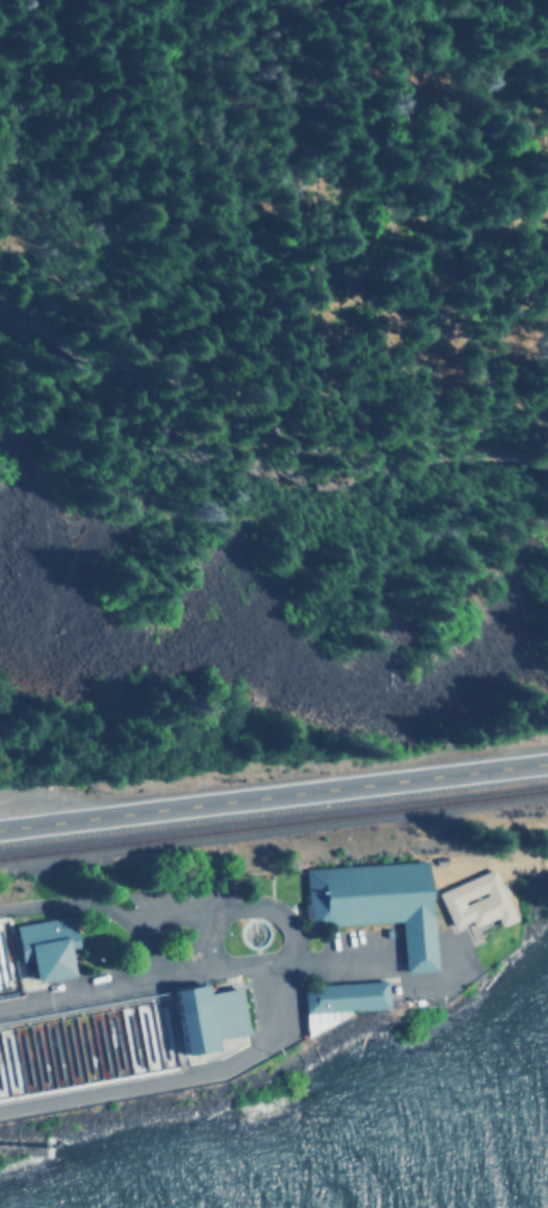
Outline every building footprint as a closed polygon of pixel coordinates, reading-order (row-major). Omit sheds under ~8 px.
[(302,870),(422,863),(430,968),(397,971),(394,919),(305,924),(302,870)] [(488,866),(510,919),(491,926),(487,918),(467,926),(464,919),(445,926),(431,889),(488,866)] [(13,925),(57,919),(66,974),(20,980),(13,925)] [(379,980),(380,1007),(343,1009),(343,1013),(298,1037),(296,984),(379,980)] [(233,987),(242,1032),(184,1041),(176,997),(233,987)]
